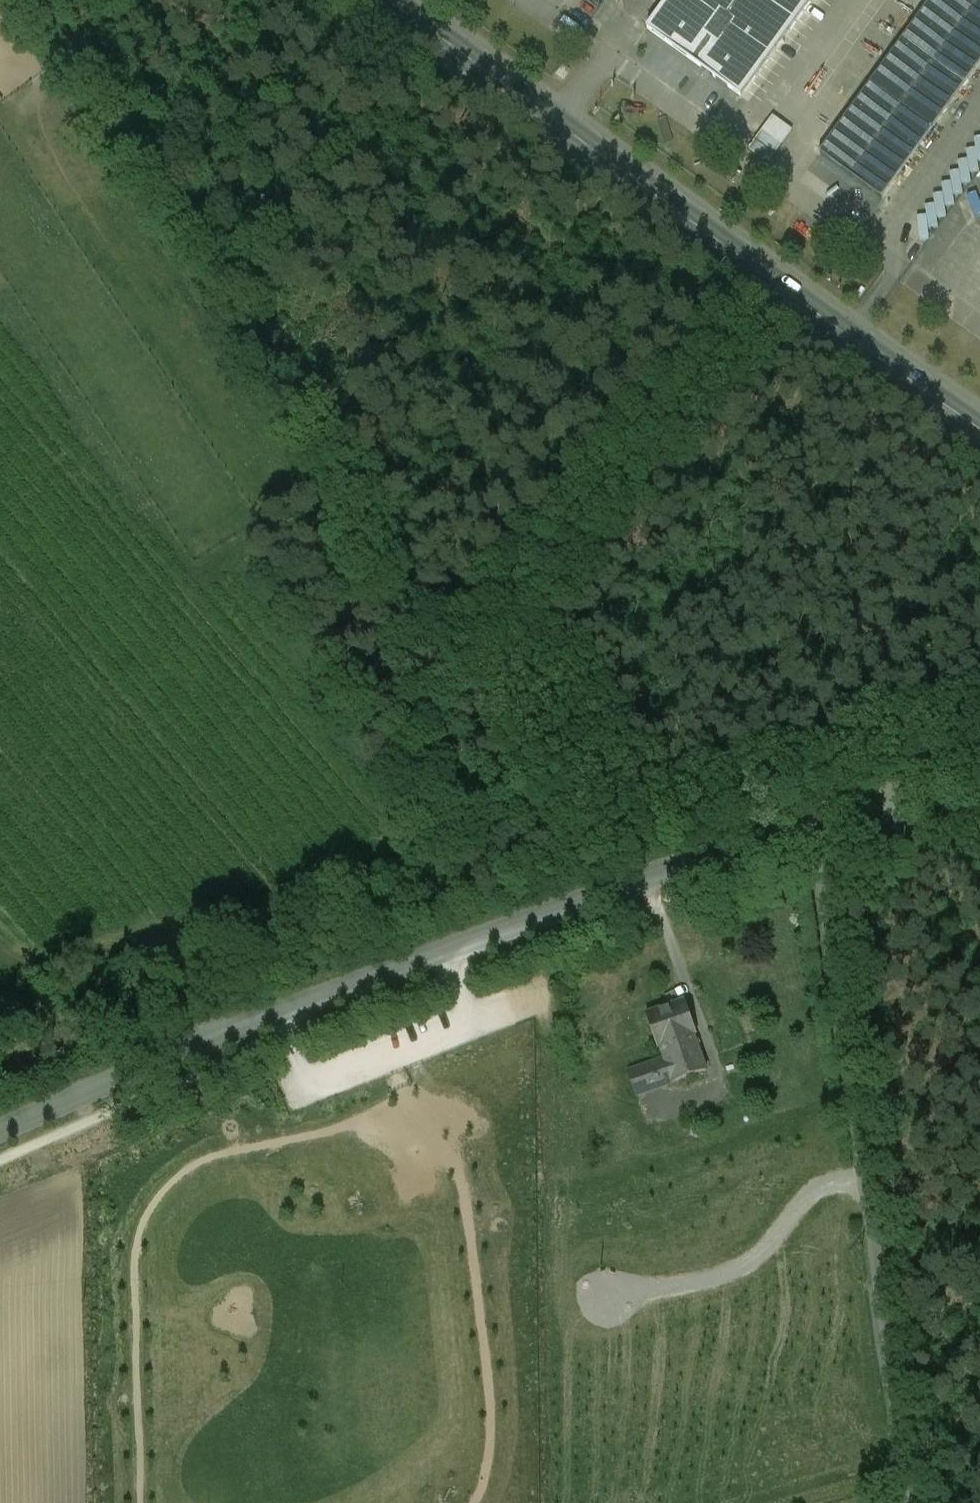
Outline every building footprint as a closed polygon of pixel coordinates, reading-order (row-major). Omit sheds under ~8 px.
[(648,30),(740,97),(810,0),(669,0),(648,30)] [(821,156),(881,199),(979,63),(979,0),(934,0),(821,156)] [(0,84),(0,107),(11,101),(1,84),(0,84)] [(685,1003),(648,1016),(660,1050),(661,1049),(665,1060),(674,1085),(707,1073),(694,1038),(697,1037),(685,1003)] [(638,1097),(674,1085),(665,1060),(629,1072),(638,1097)]
